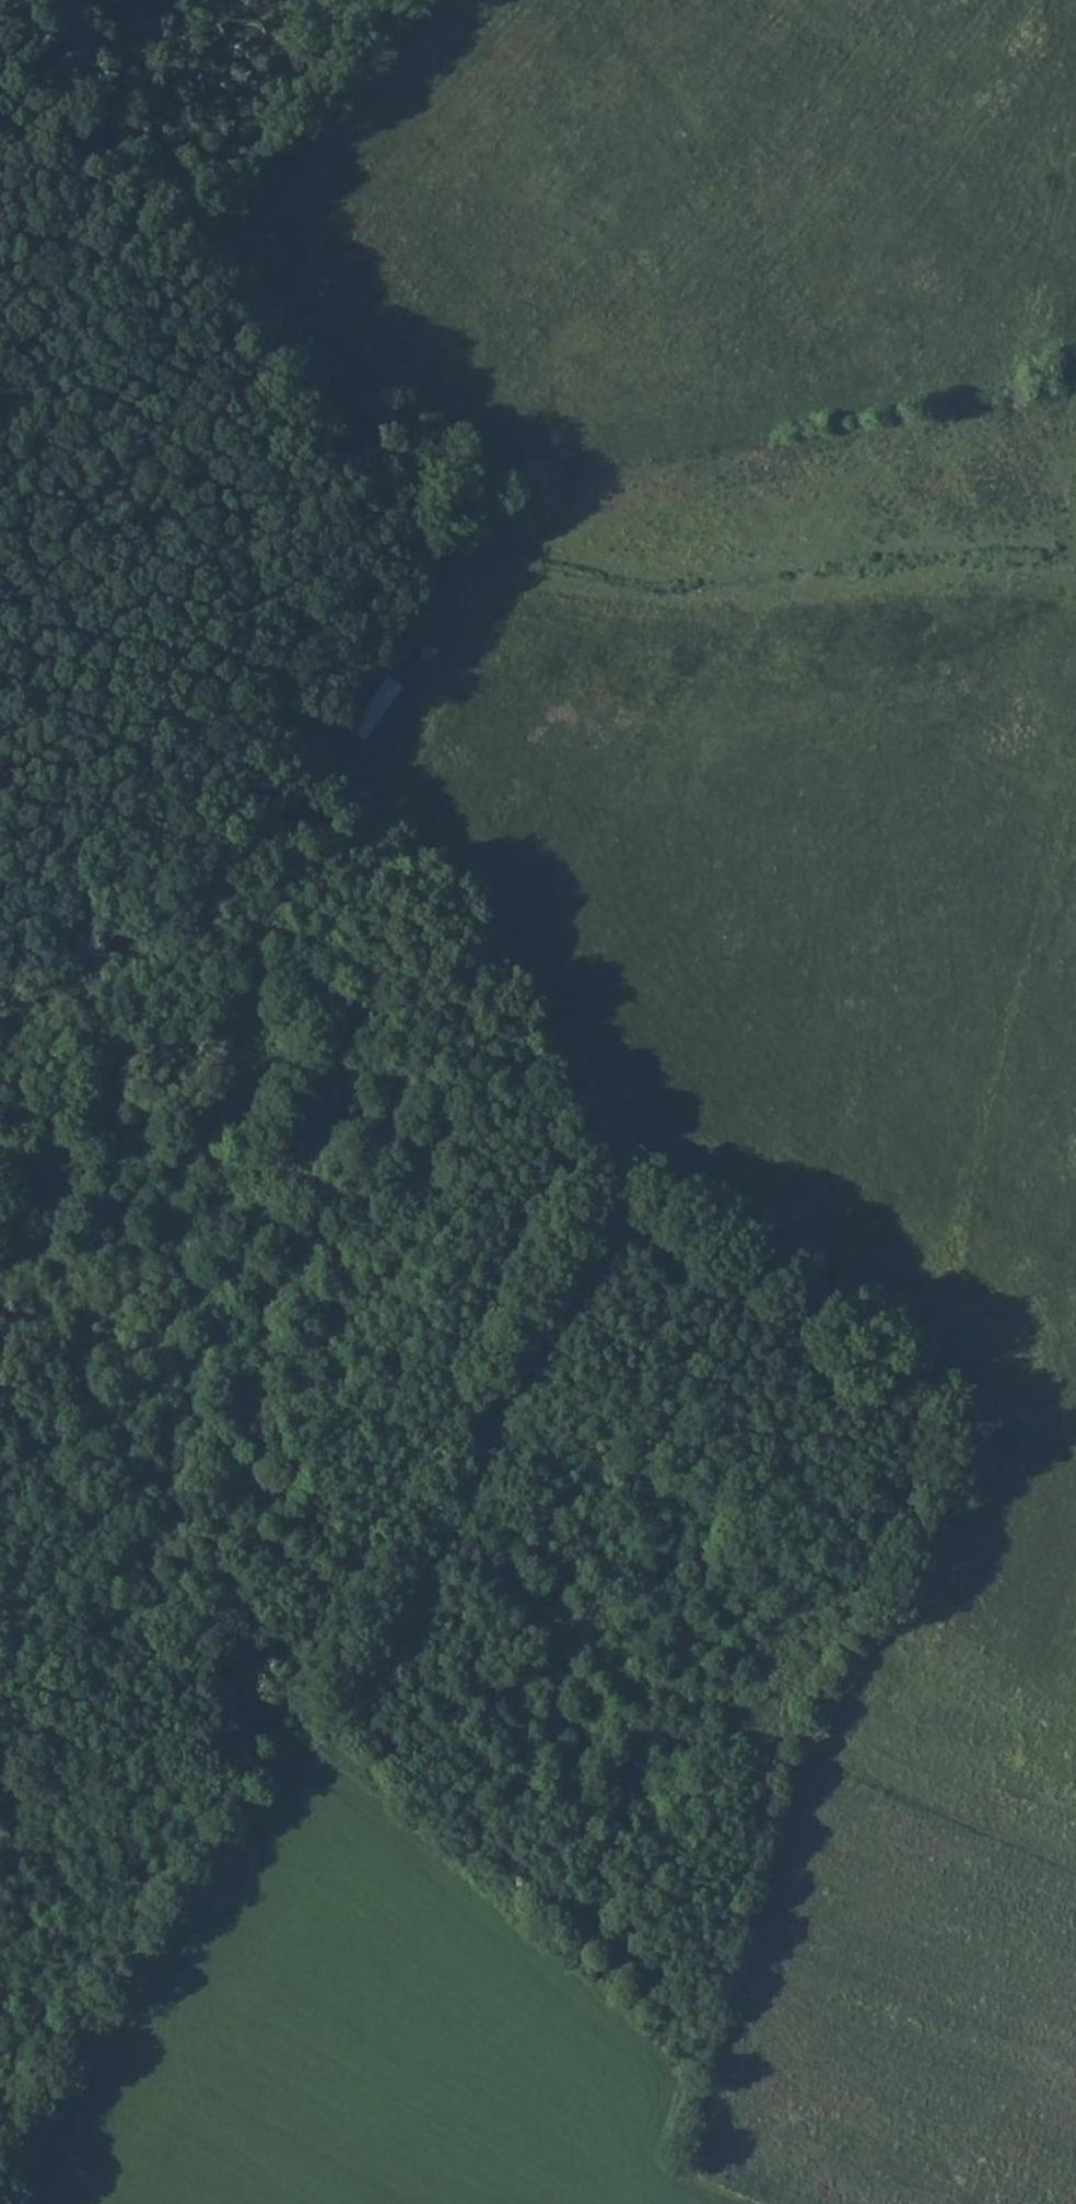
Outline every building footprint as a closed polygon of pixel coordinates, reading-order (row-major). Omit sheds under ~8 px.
[(351,725),(366,737),(407,686),(392,674),(351,725)]
